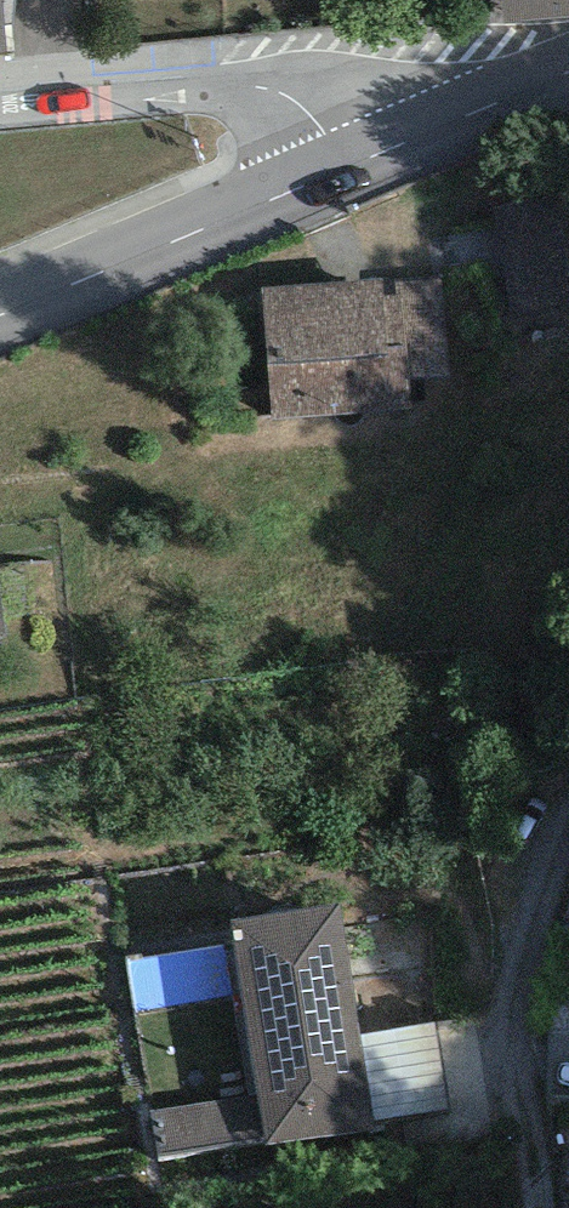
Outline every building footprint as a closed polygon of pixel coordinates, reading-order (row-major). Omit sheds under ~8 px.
[(500,27),(568,21),(568,0),(498,0),(500,27)] [(442,275),(400,277),(407,380),(448,377),(442,275)] [(400,277),(261,286),(269,417),(408,409),(407,380),(400,277)] [(360,1036),(340,906),(232,922),(259,1094),(266,1140),(267,1148),(375,1131),(373,1122),(360,1036)] [(360,1036),(373,1122),(448,1111),(435,1024),(360,1036)] [(158,1156),(266,1140),(259,1094),(151,1111),(158,1156)]
